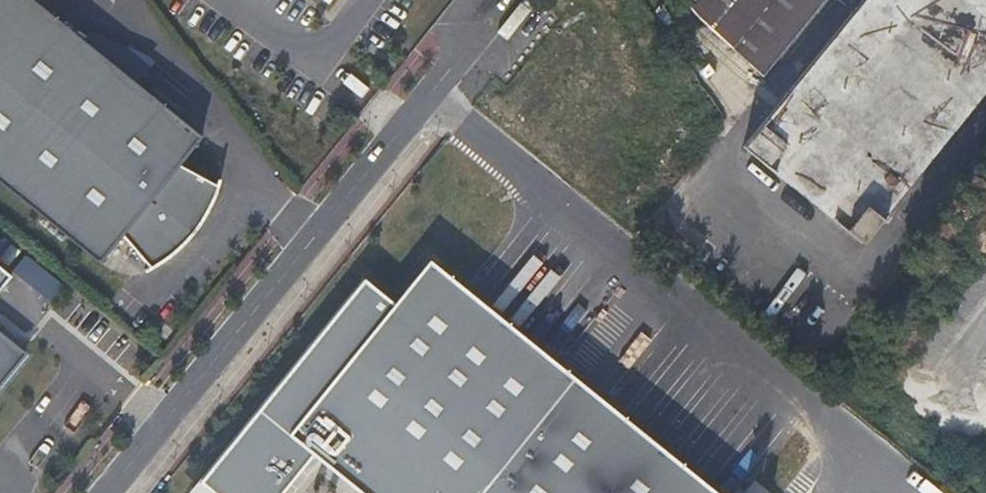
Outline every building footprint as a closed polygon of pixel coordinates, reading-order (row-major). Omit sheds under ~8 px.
[(102,254),(120,231),(152,271),(175,252),(195,231),(207,213),(215,198),(219,187),(175,163),(201,130),(37,0),(0,0),(0,173),(102,254)] [(759,74),(819,0),(688,0),(759,74)] [(766,118),(743,146),(832,218),(861,241),(985,86),(985,0),(860,0),(766,118)] [(658,238),(642,223),(636,231),(653,244),(658,238)] [(11,266),(0,257),(0,279),(11,266)] [(198,482),(212,492),(282,492),(314,454),(362,492),(718,492),(430,259),(395,302),(365,278),(198,482)]
